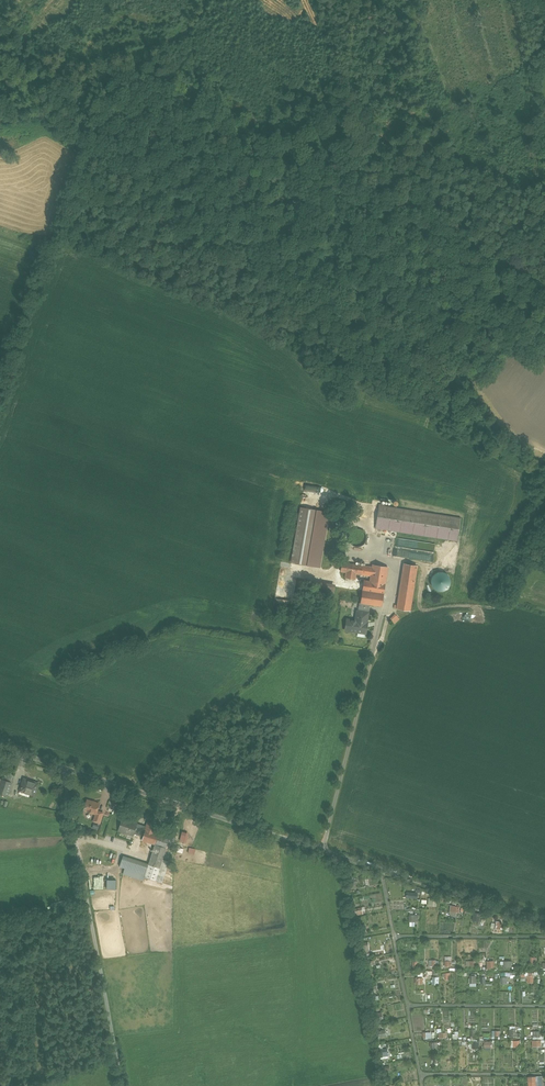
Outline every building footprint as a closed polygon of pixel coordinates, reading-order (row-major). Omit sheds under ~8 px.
[(461,518),(379,505),(376,528),(457,541),(461,518)] [(327,512),(300,508),(291,562),(318,566),(327,512)] [(357,529),(356,529),(355,529),(354,530),(353,530),(352,531),(351,532),(350,533),(349,534),(349,535),(349,536),(349,537),(349,538),(349,539),(349,540),(349,541),(350,542),(350,543),(351,544),(352,544),(352,545),(353,545),(354,546),(355,546),(357,547),(358,547),(360,546),(361,546),(362,546),(363,545),(364,544),(365,543),(366,542),(366,541),(366,540),(367,539),(367,537),(367,536),(366,535),(366,534),(365,533),(364,531),(363,530),(362,530),(361,529),(360,529),(359,529),(357,529)] [(395,548),(434,552),(435,543),(396,539),(395,548)] [(372,567),(342,562),(341,571),(347,572),(346,577),(355,579),(356,573),(371,576),(370,581),(386,584),(388,567),(373,565),(372,567)] [(417,566),(404,564),(397,609),(410,611),(417,566)] [(431,573),(432,591),(449,590),(448,572),(431,573)] [(370,581),(364,580),(360,603),(370,604),(382,606),(386,584),(370,581)] [(335,587),(316,584),(315,592),(333,595),(335,587)] [(370,604),(360,603),(359,603),(358,611),(368,612),(369,605),(370,605),(370,604)] [(358,611),(357,611),(356,620),(347,619),(345,630),(366,633),(367,627),(366,627),(368,613),(358,611)] [(389,619),(394,624),(400,619),(395,614),(389,619)] [(13,775),(6,773),(4,780),(11,782),(13,775)] [(39,783),(24,778),(20,791),(35,796),(39,783)] [(2,779),(0,785),(0,794),(7,796),(11,782),(4,780),(2,779)] [(93,801),(88,800),(84,810),(96,814),(97,810),(99,803),(96,802),(96,803),(93,802),(93,801)] [(103,812),(97,810),(96,814),(94,821),(100,823),(103,812)] [(137,823),(123,818),(121,822),(123,823),(120,830),(119,830),(128,833),(128,834),(133,835),(134,833),(137,823)] [(157,825),(148,821),(146,826),(143,836),(142,840),(156,844),(166,847),(169,837),(155,832),(157,825)] [(146,826),(137,823),(134,833),(143,836),(146,826)] [(187,842),(189,833),(181,831),(179,841),(187,842)] [(156,844),(145,877),(155,880),(166,847),(156,844)] [(189,846),(183,846),(183,847),(177,846),(176,855),(187,857),(189,846)] [(123,855),(120,866),(125,868),(128,857),(123,855)] [(148,863),(128,857),(125,868),(145,874),(148,863)] [(105,889),(115,889),(115,879),(105,879),(105,889)] [(363,914),(362,908),(353,909),(354,916),(363,914)] [(473,912),(472,920),(479,922),(481,914),(473,912)] [(370,951),(368,942),(360,943),(361,953),(370,951)] [(388,1056),(387,1049),(378,1050),(379,1057),(388,1056)] [(527,1077),(527,1085),(537,1085),(536,1076),(527,1077)]
